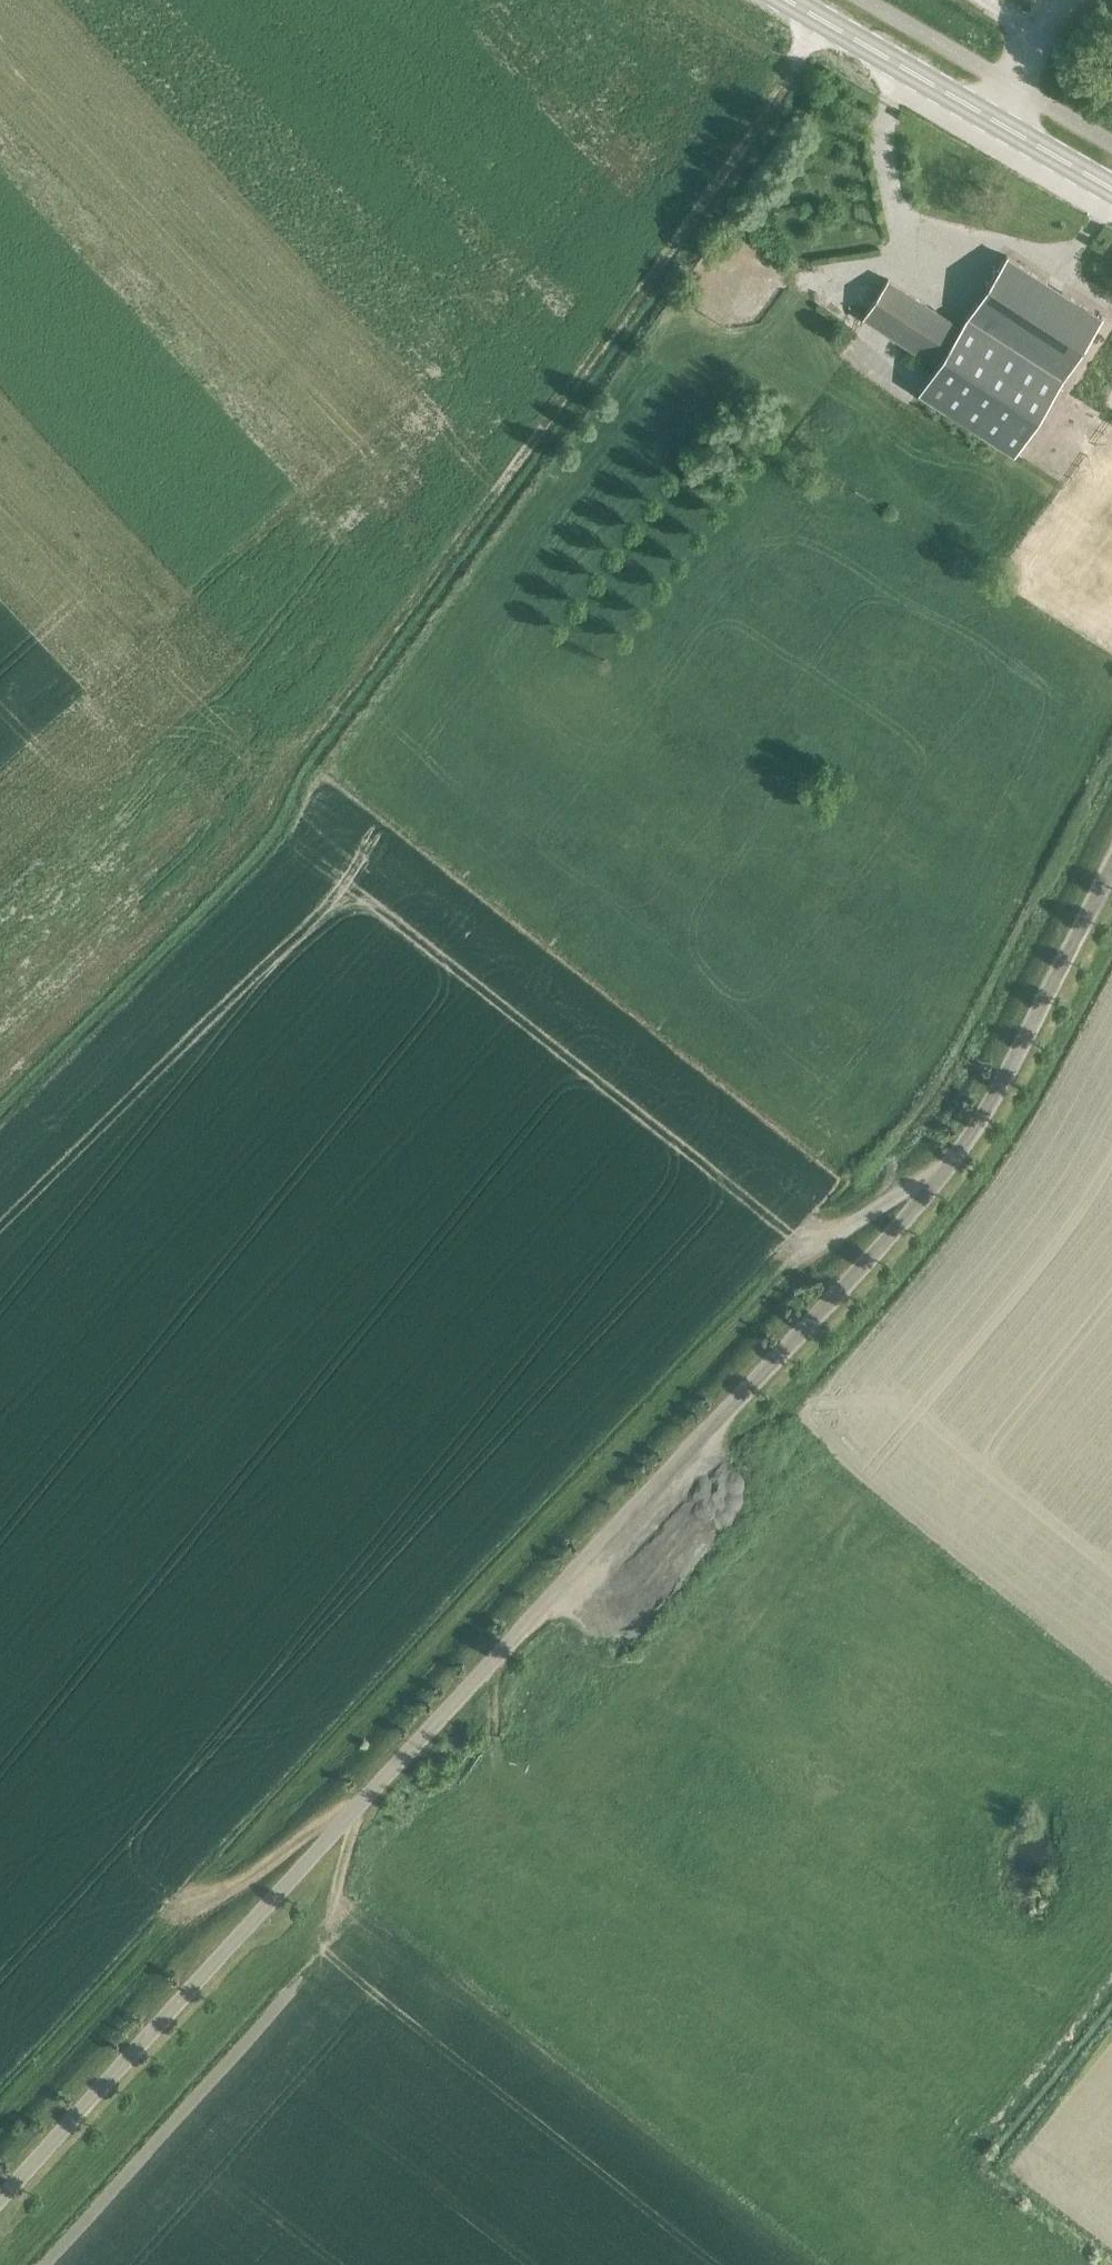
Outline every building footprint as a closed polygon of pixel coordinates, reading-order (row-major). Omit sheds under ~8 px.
[(830,85),(821,98),(826,101),(835,88),(830,85)] [(967,314),(1063,375),(1101,316),(1005,255),(967,314)] [(914,338),(908,347),(935,364),(959,327),(932,309),(914,338)] [(1063,375),(967,314),(959,327),(935,364),(917,391),(1013,453),(1024,436),(1063,375)]
